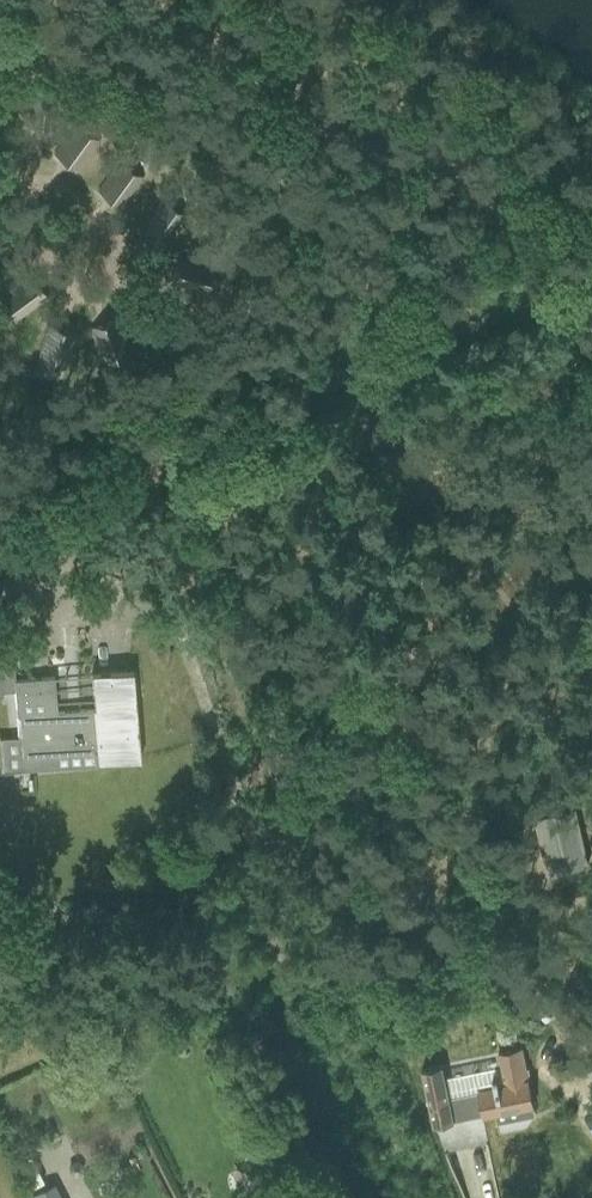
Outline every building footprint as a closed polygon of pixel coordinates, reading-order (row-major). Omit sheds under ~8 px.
[(54,129),(59,92),(30,89),(25,126),(39,127),(54,129)] [(78,170),(99,139),(75,123),(54,154),(66,162),(78,170)] [(123,207),(142,178),(118,162),(98,191),(110,199),(123,207)] [(186,214),(161,197),(140,229),(152,237),(164,246),(186,214)] [(11,255),(4,243),(0,238),(0,262),(11,255)] [(214,268),(179,256),(175,268),(170,281),(206,293),(214,268)] [(19,319),(47,298),(39,287),(30,275),(2,296),(19,319)] [(135,310),(149,343),(172,333),(158,300),(147,305),(135,310)] [(104,324),(91,328),(102,363),(130,354),(118,319),(104,324)] [(60,328),(46,324),(36,363),(64,370),(75,331),(60,328)] [(2,698),(2,693),(14,692),(18,735),(20,769),(27,769),(55,766),(53,741),(95,738),(98,763),(140,759),(132,669),(130,670),(129,670),(92,673),(90,673),(93,708),(56,711),(53,676),(13,679),(11,654),(0,655),(0,698),(2,698)] [(482,1110),(483,1114),(533,1104),(528,1080),(527,1080),(521,1048),(499,1053),(504,1078),(498,1079),(497,1075),(493,1076),(494,1080),(448,1090),(443,1064),(422,1069),(433,1121),(482,1110)] [(268,1190),(255,1161),(233,1170),(246,1197),(252,1197),(268,1190)]
